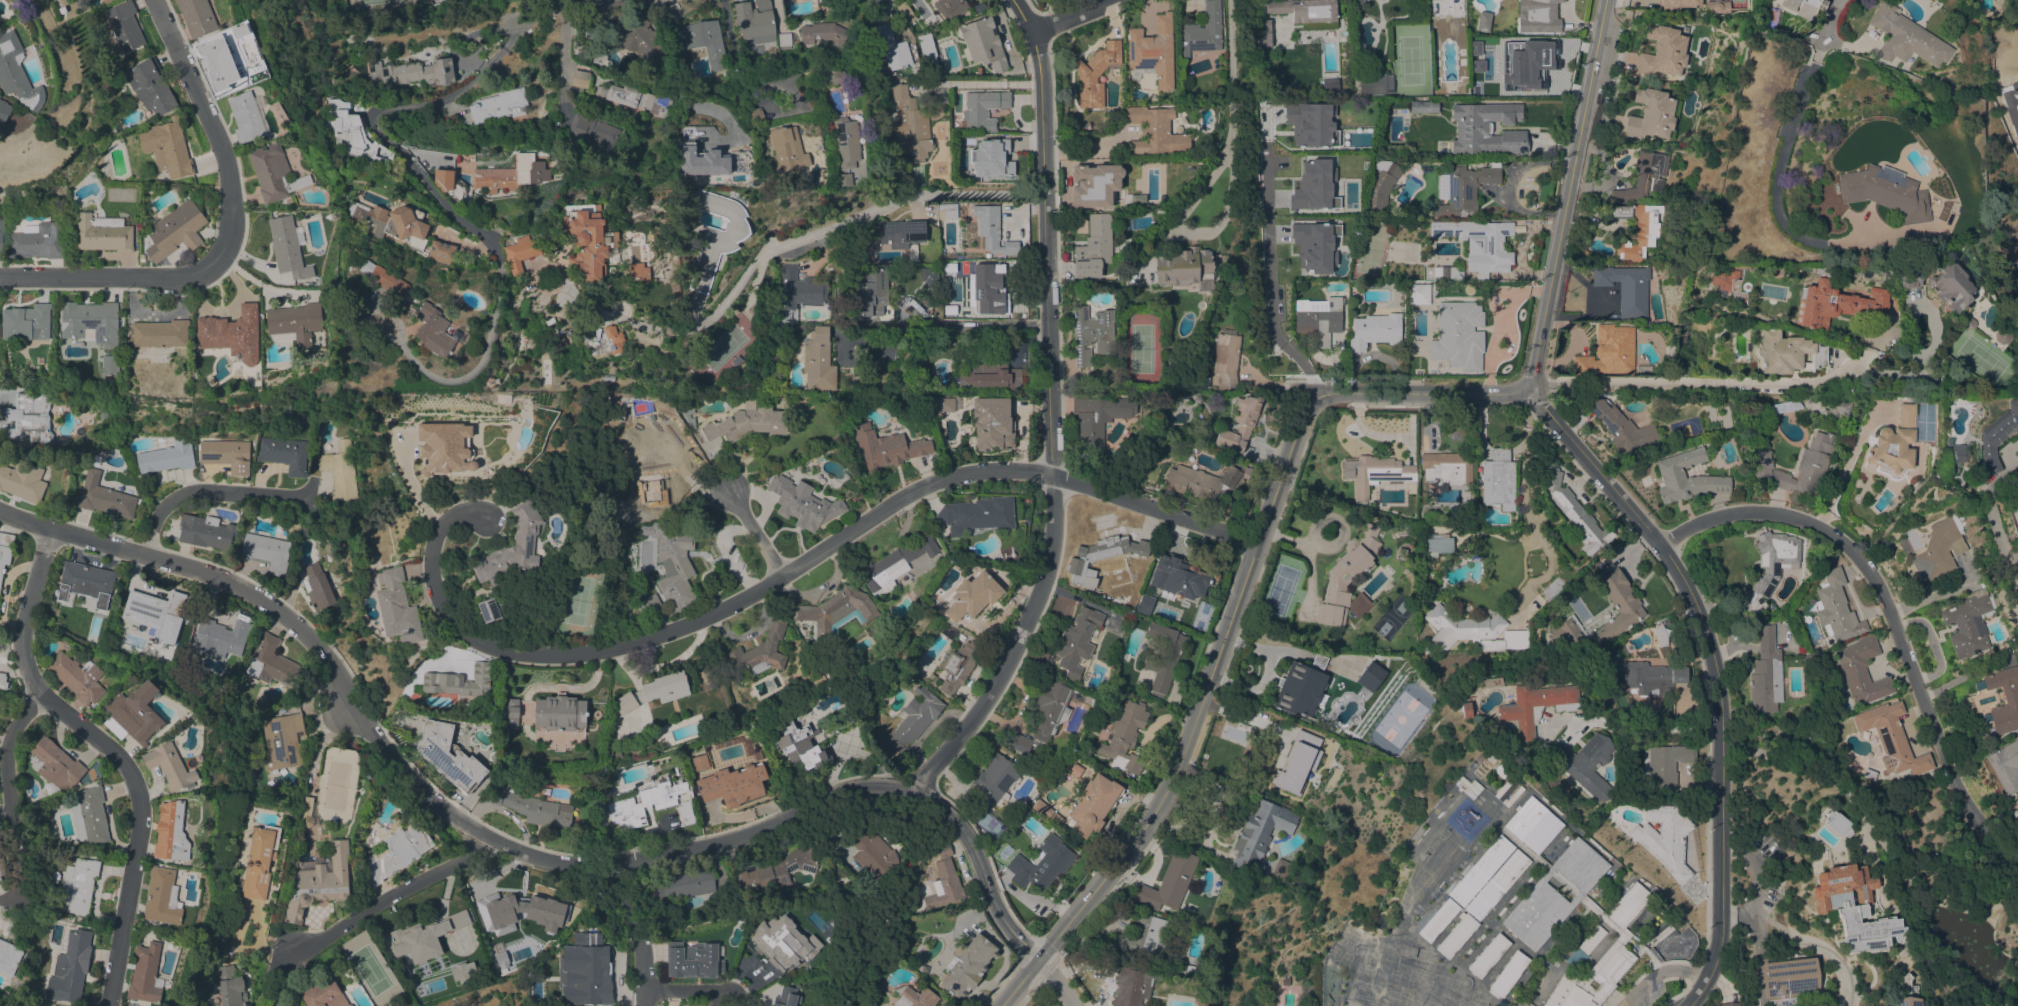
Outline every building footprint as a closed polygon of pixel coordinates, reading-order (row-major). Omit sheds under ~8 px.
[(104,11),(128,0),(130,0),(136,12),(132,14),(145,43),(123,54),(104,11)] [(191,39),(175,0),(207,0),(218,29),(191,39)] [(756,7),(755,0),(770,0),(776,41),(753,44),(752,39),(742,40),(740,29),(738,29),(734,3),(749,1),(750,8),(756,7)] [(932,5),(937,0),(965,0),(969,6),(950,24),(932,5)] [(1205,28),(1204,0),(1219,0),(1221,49),(1189,50),(1189,59),(1179,59),(1178,24),(1199,24),(1199,28),(1205,28)] [(1265,1),(1287,0),(1335,0),(1336,29),(1302,30),(1302,22),(1292,23),(1292,13),(1266,14),(1265,1)] [(1519,32),(1518,0),(1564,0),(1564,2),(1556,2),(1556,18),(1561,18),(1561,32),(1519,32)] [(1659,5),(1659,0),(1701,0),(1701,6),(1661,8),(1662,6),(1659,5)] [(1730,0),(1730,13),(1706,13),(1706,0),(1730,0)] [(1777,6),(1780,0),(1824,0),(1827,1),(1822,11),(1817,9),(1811,22),(1777,6)] [(1867,22),(1881,0),(1884,0),(1896,8),(1893,13),(1897,15),(1898,13),(1953,49),(1945,62),(1942,60),(1936,68),(1911,51),(1904,62),(1893,55),(1888,64),(1874,55),(1887,35),(1867,22)] [(649,22),(646,24),(669,53),(650,70),(635,51),(627,50),(618,44),(596,36),(603,19),(616,23),(621,9),(639,15),(640,15),(649,22)] [(1154,67),(1128,69),(1127,28),(1142,28),(1142,37),(1156,37),(1156,14),(1164,14),(1164,11),(1171,11),(1173,89),(1168,89),(1168,92),(1161,92),(1161,90),(1157,90),(1157,73),(1154,73),(1154,67)] [(1479,11),(1491,13),(1489,32),(1476,30),(1479,11)] [(982,64),(981,60),(973,63),(964,39),(963,40),(962,37),(959,36),(956,31),(958,26),(990,15),(1008,67),(994,72),(990,61),(982,64)] [(727,68),(710,71),(705,45),(680,50),(676,28),(698,21),(717,19),(727,68)] [(1257,20),(1270,19),(1271,47),(1258,48),(1257,20)] [(803,45),(803,39),(801,39),(800,27),(802,26),(802,25),(809,25),(809,26),(812,26),(811,24),(834,22),(834,24),(855,34),(848,50),(832,41),(814,40),(814,44),(803,45)] [(889,71),(887,64),(886,64),(884,59),(885,59),(875,26),(892,24),(893,34),(891,34),(896,43),(906,40),(913,64),(889,71)] [(1653,55),(1654,49),(1652,49),(1654,40),(1645,38),(1647,25),(1655,27),(1656,24),(1669,27),(1669,28),(1679,30),(1678,35),(1687,36),(1684,54),(1687,54),(1684,67),(1683,67),(1682,75),(1680,75),(1680,76),(1656,72),(1656,73),(1652,73),(1652,75),(1635,72),(1639,52),(1653,55)] [(573,25),(580,29),(583,30),(587,31),(590,31),(597,30),(587,58),(572,53),(573,25)] [(5,94),(0,84),(0,35),(13,29),(25,52),(23,53),(24,56),(20,63),(32,88),(39,85),(42,85),(44,88),(46,95),(45,101),(42,106),(37,113),(20,102),(14,90),(5,94)] [(939,68),(929,72),(916,36),(929,31),(930,36),(937,56),(935,57),(939,68)] [(791,32),(792,45),(791,45),(791,49),(781,49),(779,33),(791,32)] [(224,55),(225,55),(234,76),(232,76),(236,87),(214,95),(200,58),(198,59),(193,44),(216,35),(224,55)] [(1534,37),(1533,54),(1534,54),(1534,78),(1537,78),(1536,94),(1533,94),(1533,92),(1522,92),(1522,91),(1516,91),(1516,66),(1513,66),(1513,68),(1506,68),(1506,66),(1504,66),(1504,49),(1498,49),(1498,37),(1534,37)] [(1096,108),(1096,106),(1079,107),(1079,105),(1080,105),(1080,101),(1079,101),(1078,96),(1080,96),(1080,91),(1079,92),(1078,77),(1079,77),(1078,72),(1072,66),(1078,59),(1084,64),(1098,49),(1105,49),(1105,40),(1120,39),(1121,49),(1119,49),(1120,69),(1104,69),(1097,77),(1097,83),(1103,83),(1103,107),(1096,108)] [(156,116),(152,108),(146,111),(140,98),(139,99),(134,90),(133,91),(126,79),(131,76),(128,69),(153,56),(163,74),(162,74),(178,105),(156,116)] [(451,58),(454,82),(434,85),(434,86),(418,88),(417,80),(409,81),(409,83),(395,85),(395,83),(370,86),(367,63),(380,61),(381,67),(420,62),(421,66),(432,64),(431,60),(451,58)] [(590,72),(587,88),(571,85),(573,69),(590,72)] [(842,86),(831,85),(833,69),(844,71),(842,86)] [(1385,74),(1385,75),(1392,75),(1393,92),(1386,93),(1386,94),(1360,95),(1359,76),(1373,75),(1373,72),(1379,72),(1379,75),(1385,74)] [(1338,78),(1339,90),(1323,91),(1322,79),(1338,78)] [(648,112),(649,110),(636,105),(635,109),(598,96),(603,81),(622,88),(624,84),(653,95),(654,93),(673,100),(666,119),(648,112)] [(907,83),(908,96),(910,97),(916,97),(917,109),(927,108),(930,139),(931,139),(932,143),(934,143),(934,148),(932,148),(932,151),(927,151),(928,157),(924,157),(925,162),(912,163),(912,156),(910,154),(910,153),(902,153),(902,147),(898,147),(898,140),(895,140),(894,123),(899,123),(898,100),(893,100),(892,85),(897,84),(899,82),(901,84),(907,83)] [(468,106),(474,105),(473,101),(498,95),(497,92),(523,86),(528,106),(523,107),(525,114),(511,117),(511,116),(473,125),(468,106)] [(1645,88),(1657,90),(1657,91),(1667,93),(1666,97),(1681,100),(1678,118),(1675,117),(1672,129),(1676,130),(1674,139),(1667,138),(1667,139),(1645,134),(1644,136),(1640,136),(1639,138),(1623,135),(1627,115),(1641,118),(1643,112),(1641,112),(1642,103),(1633,101),(1635,88),(1643,90),(1644,88),(1645,88)] [(266,134),(244,142),(244,143),(239,145),(234,129),(238,128),(227,98),(232,96),(250,90),(266,134)] [(959,132),(959,120),(963,120),(963,110),(966,110),(965,93),(1006,92),(1006,91),(1010,91),(1011,108),(987,109),(987,114),(989,114),(989,118),(996,118),(996,132),(991,132),(991,131),(959,132)] [(391,163),(346,152),(343,146),(343,139),(341,138),(341,140),(335,140),(335,131),(333,131),(333,127),(325,126),(326,110),(328,110),(327,99),(338,98),(342,101),(348,101),(349,109),(347,109),(347,116),(358,116),(366,139),(370,144),(374,140),(393,152),(391,163)] [(5,124),(12,102),(0,99),(0,123),(5,124)] [(1410,112),(1410,101),(1438,101),(1438,112),(1410,112)] [(1282,103),(1334,103),(1333,129),(1336,129),(1337,146),(1293,145),(1293,134),(1291,134),(1291,123),(1282,123),(1282,103)] [(1522,104),(1522,121),(1512,121),(1512,125),(1499,125),(1499,121),(1490,121),(1490,123),(1491,123),(1491,133),(1490,133),(1490,135),(1500,135),(1500,130),(1526,130),(1526,138),(1528,138),(1528,152),(1504,152),(1504,156),(1491,156),(1491,152),(1476,152),(1476,156),(1460,156),(1460,153),(1452,153),(1452,140),(1456,140),(1456,119),(1452,119),(1452,104),(1522,104)] [(1130,154),(1130,141),(1145,140),(1144,136),(1140,136),(1140,128),(1144,128),(1144,123),(1125,124),(1125,107),(1146,106),(1146,109),(1174,108),(1174,119),(1169,119),(1169,134),(1189,134),(1190,152),(1130,154)] [(746,110),(761,107),(764,124),(750,126),(746,110)] [(624,131),(617,148),(603,142),(602,145),(593,141),(593,138),(589,136),(586,144),(565,136),(575,111),(624,131)] [(188,158),(191,158),(195,174),(189,175),(189,174),(169,179),(167,169),(157,171),(153,151),(142,154),(136,130),(171,122),(169,115),(178,114),(188,158)] [(833,121),(834,121),(834,118),(846,117),(846,119),(848,119),(848,121),(856,120),(857,127),(859,144),(860,151),(859,151),(860,160),(855,161),(856,168),(840,170),(840,168),(838,169),(833,121)] [(777,173),(773,157),(775,157),(769,130),(781,127),(782,129),(795,125),(802,154),(808,152),(811,164),(777,173)] [(971,135),(989,135),(989,138),(1000,138),(1000,135),(1015,136),(1015,151),(991,151),(991,163),(993,167),(1006,167),(1006,182),(990,182),(990,175),(971,175),(971,135)] [(678,176),(678,140),(696,140),(697,156),(731,155),(732,175),(678,176)] [(259,189),(261,188),(247,152),(252,150),(252,151),(260,148),(259,144),(267,142),(268,145),(278,141),(291,173),(283,176),(286,183),(309,174),(312,182),(288,192),(289,196),(270,203),(270,204),(265,206),(259,189)] [(1638,172),(1635,172),(1638,150),(1669,155),(1666,177),(1657,175),(1656,178),(1664,180),(1662,192),(1651,190),(1653,178),(1650,178),(1646,201),(1611,201),(1611,190),(1622,190),(1636,187),(1638,172)] [(541,183),(529,183),(529,184),(520,184),(520,190),(507,190),(507,188),(496,188),(496,193),(488,194),(488,187),(474,188),(474,168),(515,168),(515,153),(534,153),(534,160),(544,160),(544,168),(549,168),(550,180),(541,180),(541,183)] [(1288,208),(1339,208),(1339,196),(1331,196),(1331,181),(1334,181),(1335,166),(1329,166),(1329,158),(1310,158),(1310,161),(1300,162),(1301,173),(1298,173),(1298,179),(1296,179),(1296,187),(1290,188),(1290,193),(1288,194),(1288,208)] [(1400,183),(1395,180),(1387,194),(1386,216),(1367,215),(1368,189),(1379,171),(1371,166),(1375,159),(1391,161),(1406,172),(1400,183)] [(1448,166),(1448,164),(1465,163),(1465,170),(1470,170),(1470,171),(1474,171),(1474,170),(1480,170),(1480,167),(1490,167),(1490,161),(1500,161),(1500,183),(1479,183),(1479,187),(1475,187),(1475,200),(1477,200),(1477,211),(1474,211),(1474,214),(1466,215),(1466,217),(1433,217),(1433,205),(1440,205),(1440,166),(1448,166)] [(1839,203),(1835,175),(1863,170),(1866,163),(1877,168),(1878,164),(1901,173),(1899,176),(1914,182),(1911,191),(1922,189),(1927,221),(1899,225),(1897,213),(1864,200),(1839,203)] [(1072,207),(1071,187),(1076,187),(1076,181),(1074,181),(1073,178),(1072,176),(1071,173),(1072,170),(1073,168),(1073,165),(1086,165),(1086,168),(1095,168),(1095,165),(1120,165),(1120,168),(1122,168),(1123,170),(1123,173),(1123,175),(1122,176),(1119,178),(1121,180),(1121,183),(1121,186),(1121,188),(1119,190),(1115,192),(1116,199),(1111,199),(1111,207),(1072,207)] [(434,169),(454,170),(452,188),(432,186),(434,169)] [(839,187),(837,175),(851,173),(852,186),(839,187)] [(707,294),(688,288),(701,249),(698,248),(701,238),(700,236),(699,233),(700,229),(701,226),(703,224),(723,230),(725,229),(723,227),(724,223),(728,222),(727,220),(725,218),(695,208),(703,190),(732,199),(736,201),(740,204),(745,210),(748,216),(742,217),(745,218),(747,222),(750,233),(747,237),(742,240),(736,243),(739,247),(734,251),(730,252),(726,253),(720,253),(707,294)] [(149,228),(189,197),(207,221),(195,231),(203,242),(190,252),(182,241),(175,246),(177,248),(155,264),(144,250),(153,242),(148,235),(152,232),(149,228)] [(294,204),(287,206),(285,200),(291,197),(294,204)] [(421,251),(404,244),(406,241),(402,239),(399,240),(397,237),(384,232),(381,239),(372,235),(373,233),(360,227),(362,223),(350,218),(348,208),(351,201),(372,209),(374,205),(391,211),(403,205),(414,211),(415,209),(424,212),(420,221),(429,225),(424,238),(426,239),(421,251)] [(957,203),(957,210),(956,210),(957,218),(942,219),(941,204),(957,203)] [(600,212),(600,219),(604,219),(604,225),(602,225),(602,232),(617,231),(618,247),(607,247),(608,258),(603,258),(603,266),(606,266),(606,276),(601,277),(601,286),(585,287),(584,273),(575,274),(574,265),(568,266),(568,258),(574,257),(574,253),(582,253),(582,247),(571,248),(570,238),(560,238),(560,223),(564,223),(563,205),(594,204),(594,213),(600,212)] [(1663,219),(1657,218),(1657,223),(1659,223),(1658,237),(1655,237),(1655,247),(1645,247),(1644,258),(1641,258),(1641,262),(1631,262),(1631,259),(1622,259),(1622,258),(1619,258),(1619,255),(1616,255),(1616,241),(1630,242),(1630,245),(1636,245),(1637,217),(1626,217),(1626,219),(1615,219),(1615,217),(1611,216),(1611,205),(1627,205),(1627,204),(1664,205),(1663,219)] [(999,205),(999,241),(998,241),(998,246),(1004,246),(1004,241),(1019,241),(1019,255),(1004,255),(1004,253),(990,253),(990,250),(984,250),(984,236),(978,236),(978,216),(972,216),(972,212),(971,212),(971,209),(972,209),(972,205),(999,205)] [(132,246),(133,246),(133,252),(116,252),(116,249),(76,249),(76,243),(77,243),(77,212),(91,212),(91,218),(123,218),(123,225),(132,225),(132,246)] [(1073,237),(1089,237),(1088,214),(1111,213),(1111,242),(1119,242),(1119,258),(1112,258),(1112,259),(1092,260),(1093,277),(1074,277),(1073,237)] [(271,240),(272,240),(268,219),(291,214),(293,226),(294,226),(296,234),(303,233),(305,242),(298,244),(303,267),(312,265),(314,277),(300,280),(299,279),(292,280),(290,271),(278,274),(271,240)] [(64,221),(65,258),(47,258),(47,256),(7,257),(6,233),(23,232),(23,226),(37,225),(37,222),(64,221)] [(925,221),(925,242),(908,242),(908,244),(908,249),(890,249),(890,243),(887,243),(887,246),(881,246),(881,243),(879,243),(879,222),(925,221)] [(1487,221),(1487,223),(1500,223),(1500,222),(1513,222),(1513,235),(1503,235),(1503,243),(1500,243),(1500,247),(1503,247),(1503,250),(1505,250),(1505,252),(1513,252),(1513,264),(1509,264),(1509,272),(1488,272),(1488,280),(1477,280),(1477,271),(1467,271),(1467,253),(1468,253),(1468,237),(1466,237),(1466,240),(1457,240),(1457,235),(1440,235),(1440,237),(1430,237),(1430,222),(1487,221)] [(1289,223),(1339,224),(1339,236),(1332,235),(1331,250),(1336,250),(1335,265),(1329,265),(1329,272),(1310,272),(1310,270),(1301,270),(1300,267),(1298,267),(1298,257),(1296,257),(1296,251),(1296,245),(1293,244),(1292,238),(1290,237),(1289,223)] [(529,239),(537,237),(542,253),(519,260),(524,275),(511,278),(502,247),(516,243),(515,238),(527,234),(529,239)] [(439,241),(439,242),(443,243),(443,242),(445,243),(445,244),(449,245),(449,244),(456,246),(451,264),(429,258),(430,256),(428,255),(429,249),(430,249),(431,246),(430,245),(432,239),(439,241)] [(908,260),(908,249),(908,244),(916,244),(917,260),(908,260)] [(1156,275),(1154,275),(1154,266),(1155,266),(1155,258),(1157,258),(1157,256),(1178,255),(1177,251),(1188,250),(1188,246),(1197,246),(1197,249),(1210,249),(1210,261),(1212,261),(1212,272),(1198,273),(1198,281),(1196,281),(1196,283),(1187,283),(1187,286),(1178,286),(1178,283),(1177,283),(1176,285),(1172,285),(1171,283),(1156,284),(1156,275)] [(410,285),(401,298),(368,277),(369,276),(359,269),(366,259),(375,265),(376,264),(410,285)] [(991,259),(991,263),(992,263),(992,274),(993,274),(993,286),(992,286),(992,303),(968,303),(968,294),(963,294),(963,275),(968,275),(968,264),(985,263),(985,259),(991,259)] [(629,283),(628,263),(643,262),(643,267),(649,266),(650,282),(629,283)] [(1924,287),(1925,286),(1923,284),(1924,283),(1923,281),(1924,278),(1927,276),(1930,276),(1932,278),(1938,272),(1934,269),(1939,263),(1942,265),(1945,262),(1951,263),(1962,276),(1961,280),(1969,289),(1969,293),(1967,295),(1964,295),(1968,300),(1955,311),(1953,307),(1946,314),(1941,315),(1938,310),(1938,306),(1942,303),(1940,301),(1938,303),(1924,287)] [(781,263),(797,264),(796,280),(802,280),(802,276),(822,277),(821,281),(826,281),(826,304),(795,303),(795,310),(779,307),(781,263)] [(1619,318),(1620,281),(1612,281),(1612,285),(1592,285),(1592,266),(1608,266),(1608,268),(1645,268),(1645,266),(1650,266),(1650,280),(1648,280),(1647,319),(1619,318)] [(887,305),(893,305),(893,320),(879,320),(879,316),(855,317),(855,274),(865,274),(865,267),(887,267),(887,305)] [(1463,267),(1463,280),(1421,280),(1421,267),(1463,267)] [(922,288),(937,287),(936,268),(921,268),(922,288)] [(1724,292),(1724,291),(1718,290),(1718,285),(1716,285),(1709,285),(1710,278),(1711,278),(1711,274),(1714,274),(1714,271),(1723,272),(1722,275),(1727,275),(1728,270),(1733,270),(1732,279),(1729,279),(1728,293),(1724,292)] [(1895,272),(1895,287),(1916,287),(1916,272),(1895,272)] [(1856,313),(1856,315),(1836,312),(1835,315),(1834,316),(1831,317),(1826,318),(1825,326),(1824,326),(1823,331),(1802,328),(1806,300),(1801,300),(1802,299),(1798,298),(1799,287),(1803,288),(1804,285),(1813,286),(1814,277),(1828,279),(1827,285),(1834,286),(1833,292),(1854,295),(1854,297),(1864,299),(1866,287),(1887,290),(1883,318),(1856,313)] [(1408,304),(1408,284),(1430,284),(1430,304),(1408,304)] [(1295,300),(1307,300),(1307,301),(1326,301),(1326,296),(1344,296),(1344,305),(1341,305),(1341,332),(1329,332),(1329,348),(1316,348),(1316,332),(1295,332),(1295,300)] [(941,320),(941,297),(949,297),(949,320),(941,320)] [(444,359),(422,345),(423,344),(420,342),(421,340),(415,336),(424,322),(417,317),(419,314),(417,312),(419,308),(418,308),(420,306),(422,304),(421,304),(422,302),(423,302),(424,300),(432,305),(431,306),(440,312),(438,314),(449,322),(443,331),(457,340),(444,359)] [(1073,306),(1075,305),(1075,301),(1080,301),(1080,305),(1087,305),(1088,318),(1094,318),(1094,312),(1102,312),(1102,310),(1113,309),(1114,352),(1096,353),(1096,342),(1090,342),(1091,366),(1075,366),(1073,306)] [(117,302),(117,329),(119,329),(119,338),(117,338),(117,349),(102,349),(102,344),(95,344),(95,340),(84,340),(84,338),(61,338),(62,302),(76,302),(76,304),(102,304),(102,302),(117,302)] [(258,340),(257,340),(258,361),(256,361),(256,362),(255,364),(254,365),(252,366),(249,366),(247,365),(245,364),(243,361),(242,361),(242,355),(230,355),(229,347),(197,348),(196,317),(200,317),(201,316),(204,316),(205,317),(206,317),(208,316),(211,316),(212,317),(216,317),(216,318),(226,317),(227,321),(236,321),(235,317),(240,317),(240,302),(257,302),(258,340)] [(304,306),(304,304),(320,302),(322,330),(310,331),(312,347),(296,348),(295,339),(270,342),(269,334),(268,334),(265,310),(304,306)] [(1429,360),(1428,340),(1438,340),(1438,302),(1475,302),(1475,305),(1480,305),(1480,311),(1483,311),(1483,326),(1473,326),(1473,340),(1483,340),(1483,353),(1481,353),(1481,371),(1462,372),(1462,354),(1453,354),(1453,360),(1429,360)] [(33,308),(33,303),(49,303),(49,339),(2,339),(2,314),(1,314),(1,308),(33,308)] [(978,304),(994,304),(994,318),(978,318),(978,304)] [(1350,352),(1349,338),(1353,338),(1353,336),(1351,336),(1351,331),(1353,331),(1353,319),(1365,319),(1365,315),(1382,315),(1382,314),(1400,313),(1400,345),(1388,345),(1388,341),(1365,342),(1366,348),(1365,348),(1365,352),(1350,352)] [(1955,329),(1955,322),(1959,318),(1965,317),(1967,318),(1971,321),(1972,326),(1973,325),(1986,335),(1983,339),(1969,328),(1968,329),(1957,329),(1955,329)] [(170,322),(170,319),(189,319),(189,325),(187,325),(187,346),(166,346),(166,347),(153,347),(153,346),(133,346),(133,328),(131,328),(131,322),(170,322)] [(603,327),(610,324),(611,326),(615,325),(616,331),(621,330),(624,341),(622,341),(625,350),(611,354),(610,351),(614,349),(612,343),(605,344),(604,339),(606,338),(603,327)] [(1573,375),(1572,356),(1593,356),(1593,360),(1598,360),(1598,358),(1594,354),(1594,349),(1597,345),(1596,344),(1596,324),(1612,324),(1612,326),(1634,327),(1634,374),(1573,375)] [(804,344),(806,344),(807,340),(810,340),(810,331),(813,331),(813,326),(830,326),(829,365),(836,365),(836,390),(806,390),(806,372),(803,372),(804,344)] [(1997,343),(1992,339),(1991,332),(1995,327),(2002,327),(2007,331),(2007,338),(2003,343),(1997,343)] [(1774,373),(1760,373),(1760,356),(1757,356),(1756,354),(1755,352),(1755,349),(1757,347),(1759,346),(1759,338),(1760,338),(1760,328),(1779,328),(1778,338),(1784,338),(1784,337),(1801,337),(1801,340),(1809,340),(1808,343),(1817,343),(1817,346),(1825,346),(1825,365),(1815,364),(1815,369),(1812,369),(1811,370),(1798,370),(1798,369),(1790,369),(1790,374),(1774,374),(1774,373)] [(1217,333),(1222,334),(1223,329),(1236,330),(1236,335),(1241,336),(1236,374),(1237,388),(1220,389),(1219,374),(1212,373),(1217,333)] [(117,355),(117,367),(119,367),(119,374),(101,374),(101,367),(102,367),(102,355),(117,355)] [(988,388),(988,385),(978,385),(978,388),(971,388),(971,387),(958,387),(958,382),(955,382),(955,377),(957,377),(957,372),(966,372),(966,364),(981,364),(981,360),(1006,360),(1006,369),(1021,369),(1021,384),(1019,384),(1019,389),(1012,389),(1010,390),(1005,388),(988,388)] [(493,377),(495,386),(486,388),(484,379),(493,377)] [(0,428),(15,427),(15,420),(11,420),(10,421),(7,421),(5,421),(2,420),(0,417),(0,415),(1,411),(2,409),(4,408),(7,407),(10,409),(15,408),(14,393),(54,391),(54,399),(49,405),(49,408),(47,411),(47,414),(49,416),(49,430),(53,434),(53,439),(50,442),(0,444),(0,428)] [(1841,396),(1840,399),(1851,402),(1846,416),(1836,412),(1833,415),(1815,397),(1822,395),(1843,391),(1841,396)] [(1598,395),(1608,408),(1612,404),(1619,414),(1620,413),(1626,420),(1628,418),(1636,428),(1653,423),(1658,439),(1650,442),(1650,444),(1644,446),(1644,443),(1626,457),(1621,452),(1619,453),(1609,440),(1612,437),(1604,427),(1606,425),(1598,415),(1595,417),(1583,403),(1594,395),(1597,393),(1598,395)] [(1214,443),(1220,427),(1231,431),(1232,430),(1236,432),(1240,423),(1232,421),(1238,405),(1233,404),(1236,397),(1242,399),(1248,395),(1262,401),(1257,413),(1259,414),(1253,429),(1252,428),(1241,453),(1214,443)] [(677,398),(693,396),(696,423),(680,426),(677,398)] [(932,412),(932,398),(954,398),(954,412),(932,412)] [(975,430),(974,430),(973,419),(972,417),(972,411),(973,409),(973,398),(1009,398),(1009,399),(1011,399),(1011,420),(1014,420),(1014,430),(1009,430),(1009,432),(1014,432),(1014,449),(993,449),(993,450),(977,450),(977,447),(975,447),(975,430)] [(1074,448),(1075,428),(1076,428),(1076,414),(1072,414),(1072,398),(1135,399),(1135,414),(1131,414),(1131,417),(1110,417),(1110,422),(1103,422),(1103,448),(1074,448)] [(1795,399),(1801,405),(1801,408),(1774,414),(1769,408),(1768,405),(1795,399)] [(2013,400),(2017,400),(2017,431),(2008,431),(1991,446),(1991,456),(1998,470),(1990,473),(1989,471),(1983,473),(1978,462),(1977,456),(1976,431),(2002,410),(2003,412),(2004,411),(2003,400),(2013,399),(2013,400)] [(1863,461),(1868,448),(1871,449),(1872,445),(1873,435),(1876,435),(1876,433),(1877,429),(1879,427),(1881,427),(1884,427),(1887,428),(1888,430),(1889,433),(1892,434),(1893,428),(1896,428),(1897,403),(1912,404),(1910,429),(1912,429),(1911,443),(1903,443),(1903,448),(1911,449),(1910,468),(1906,468),(1903,470),(1898,470),(1897,471),(1896,473),(1894,474),(1891,473),(1889,471),(1888,469),(1884,469),(1882,468),(1875,465),(1863,461)] [(768,433),(768,431),(751,431),(729,444),(728,442),(726,443),(721,434),(708,442),(699,428),(712,420),(715,424),(729,416),(733,422),(733,413),(734,411),(736,410),(756,409),(756,405),(770,405),(771,411),(785,410),(786,434),(768,433)] [(638,491),(636,492),(635,481),(637,480),(634,449),(662,414),(688,435),(672,455),(661,446),(649,461),(663,459),(668,505),(648,507),(647,502),(640,502),(638,491)] [(901,460),(902,464),(892,466),(892,464),(880,466),(881,471),(865,474),(861,460),(863,459),(861,448),(859,448),(856,437),(854,437),(851,423),(863,420),(864,422),(869,421),(871,429),(873,428),(875,438),(884,436),(884,437),(888,436),(887,435),(895,433),(895,434),(902,432),(905,443),(924,438),(924,441),(930,439),(933,452),(901,460)] [(470,423),(416,423),(416,442),(419,442),(419,457),(426,457),(426,465),(419,465),(419,472),(476,472),(476,459),(468,460),(468,447),(462,447),(462,436),(470,436),(470,423)] [(1753,477),(1752,451),(1769,450),(1770,462),(1771,462),(1771,469),(1791,475),(1790,478),(1796,479),(1797,476),(1796,476),(1798,470),(1796,470),(1803,447),(1807,449),(1810,438),(1812,439),(1815,431),(1825,434),(1826,432),(1838,435),(1832,453),(1830,453),(1829,455),(1830,455),(1825,471),(1823,471),(1818,486),(1813,484),(1810,492),(1802,489),(1802,491),(1795,489),(1795,490),(1790,488),(1789,491),(1763,483),(1762,477),(1753,477)] [(304,471),(306,471),(305,478),(286,477),(287,463),(255,461),(256,455),(258,455),(260,438),(307,441),(304,471)] [(357,498),(332,501),(331,491),(333,490),(331,470),(318,471),(316,455),(332,453),(332,454),(338,453),(336,439),(349,438),(357,498)] [(249,441),(249,470),(249,476),(229,475),(229,463),(199,463),(199,441),(249,441)] [(194,467),(179,470),(179,467),(139,474),(135,453),(190,443),(194,467)] [(1946,463),(1945,445),(1961,444),(1961,447),(1964,447),(1964,462),(1946,463)] [(1655,461),(1702,446),(1707,460),(1682,468),(1685,479),(1696,476),(1730,476),(1729,493),(1698,492),(1691,495),(1689,497),(1683,499),(1679,498),(1662,504),(1657,488),(1663,486),(1655,461)] [(1481,461),(1491,461),(1491,448),(1509,448),(1509,461),(1514,461),(1514,511),(1501,511),(1501,502),(1491,502),(1491,505),(1481,505),(1481,461)] [(1420,453),(1457,453),(1457,452),(1472,452),(1471,484),(1463,484),(1463,485),(1446,485),(1446,482),(1438,482),(1438,477),(1433,477),(1433,480),(1423,480),(1423,469),(1420,469),(1420,453)] [(1403,479),(1377,480),(1377,484),(1368,484),(1367,501),(1354,501),(1355,475),(1356,475),(1356,468),(1354,468),(1353,478),(1342,478),(1343,457),(1357,457),(1358,455),(1370,455),(1370,457),(1378,457),(1378,458),(1393,458),(1393,460),(1400,461),(1400,465),(1416,466),(1416,481),(1404,481),(1403,479)] [(38,505),(0,489),(0,464),(13,470),(18,458),(44,469),(39,480),(47,483),(38,505)] [(1162,487),(1168,468),(1175,470),(1177,464),(1196,470),(1198,470),(1203,471),(1204,473),(1219,478),(1233,458),(1247,468),(1248,466),(1253,469),(1245,480),(1243,479),(1239,484),(1241,485),(1235,495),(1226,489),(1219,500),(1207,496),(1206,498),(1188,491),(1189,490),(1185,488),(1183,493),(1162,487)] [(1580,547),(1584,544),(1577,535),(1580,533),(1563,513),(1567,510),(1563,505),(1562,507),(1550,494),(1552,484),(1541,482),(1544,465),(1558,468),(1557,471),(1562,472),(1559,486),(1560,488),(1561,486),(1563,488),(1566,486),(1574,496),(1573,497),(1585,512),(1587,511),(1595,521),(1594,522),(1600,531),(1607,525),(1615,535),(1605,544),(1606,545),(1602,548),(1600,546),(1588,557),(1580,547)] [(76,506),(88,466),(101,470),(96,485),(137,497),(131,519),(93,508),(92,511),(76,506)] [(790,514),(787,519),(776,512),(780,505),(777,503),(777,502),(776,501),(779,496),(765,488),(772,477),(775,478),(778,473),(792,481),(790,483),(795,486),(799,479),(813,487),(808,494),(819,501),(821,498),(829,503),(840,497),(847,509),(817,527),(813,533),(803,527),(802,529),(794,524),(797,518),(790,514)] [(943,503),(968,502),(968,504),(974,503),(974,500),(989,499),(989,497),(1012,496),(1013,528),(1000,529),(1000,526),(962,528),(963,536),(949,536),(949,524),(953,524),(953,520),(951,520),(947,525),(935,516),(943,503)] [(538,534),(537,533),(537,535),(535,535),(533,554),(538,555),(537,570),(517,568),(515,565),(508,568),(512,576),(491,587),(487,579),(480,583),(480,582),(479,582),(471,566),(477,562),(476,560),(503,546),(504,548),(514,544),(514,540),(513,538),(513,535),(515,531),(516,520),(509,509),(528,498),(543,522),(539,524),(538,534)] [(177,541),(180,526),(178,526),(181,513),(204,518),(205,515),(219,518),(217,525),(225,526),(226,523),(237,525),(232,551),(206,546),(205,547),(177,541)] [(1927,526),(1948,515),(1965,549),(1950,557),(1955,567),(1925,583),(1922,577),(1918,579),(1909,560),(1913,558),(1912,556),(1922,551),(1929,531),(1927,526)] [(1316,622),(1319,603),(1324,603),(1328,577),(1324,577),(1325,568),(1345,548),(1344,547),(1352,538),(1357,542),(1358,540),(1367,521),(1380,526),(1374,540),(1381,543),(1376,555),(1371,560),(1373,561),(1372,563),(1375,565),(1363,577),(1360,575),(1360,576),(1357,573),(1346,585),(1345,592),(1350,593),(1349,602),(1360,591),(1373,604),(1358,619),(1348,609),(1348,607),(1347,607),(1344,627),(1316,622)] [(686,555),(695,574),(686,578),(697,600),(673,612),(667,600),(665,601),(655,581),(663,577),(664,570),(660,562),(657,562),(658,531),(669,532),(669,522),(687,523),(687,533),(695,534),(693,549),(686,549),(686,555)] [(1780,568),(1780,578),(1767,600),(1750,590),(1757,577),(1760,579),(1763,573),(1764,554),(1761,556),(1758,552),(1757,552),(1755,547),(1756,547),(1754,543),(1758,541),(1755,537),(1768,530),(1779,551),(1790,551),(1790,549),(1801,550),(1801,568),(1797,569),(1780,568)] [(4,564),(0,587),(0,532),(14,535),(10,565),(4,564)] [(290,542),(286,561),(287,562),(284,576),(268,573),(270,564),(240,558),(245,532),(290,542)] [(875,599),(853,566),(866,557),(871,565),(896,548),(899,552),(928,533),(938,549),(935,551),(936,553),(929,558),(925,552),(913,560),(913,559),(906,563),(909,568),(892,580),(896,586),(875,599)] [(1436,553),(1436,555),(1429,556),(1429,553),(1426,553),(1426,538),(1441,537),(1441,534),(1448,533),(1448,537),(1452,537),(1453,552),(1436,553)] [(1075,583),(1074,584),(1070,583),(1073,574),(1067,572),(1067,571),(1064,570),(1066,564),(1069,564),(1071,557),(1078,559),(1079,556),(1075,555),(1078,545),(1084,547),(1095,544),(1094,541),(1117,535),(1118,538),(1120,538),(1119,537),(1126,535),(1128,541),(1137,543),(1139,539),(1151,543),(1147,557),(1130,552),(1121,554),(1121,553),(1087,562),(1085,567),(1096,570),(1094,577),(1097,578),(1095,588),(1093,587),(1092,590),(1089,589),(1080,587),(1081,584),(1075,583)] [(1162,589),(1166,581),(1149,573),(1156,558),(1155,558),(1161,546),(1185,558),(1181,567),(1185,569),(1182,574),(1186,576),(1185,578),(1205,588),(1191,617),(1182,612),(1185,606),(1184,605),(1187,599),(1185,598),(1184,600),(1162,589)] [(118,572),(117,577),(115,577),(111,595),(109,594),(106,610),(95,608),(97,598),(68,591),(66,601),(57,599),(61,582),(59,582),(63,565),(60,564),(61,560),(118,572)] [(301,580),(307,578),(302,567),(318,560),(336,603),(314,611),(301,580)] [(415,605),(423,640),(409,643),(408,640),(401,642),(399,633),(385,637),(375,590),(385,588),(384,584),(378,585),(376,573),(382,572),(381,570),(401,566),(405,581),(403,582),(408,607),(415,605)] [(1835,643),(1832,635),(1827,636),(1823,625),(1821,626),(1815,611),(1817,610),(1814,602),(1819,600),(1815,590),(1820,588),(1819,584),(1826,582),(1822,572),(1839,566),(1845,583),(1840,586),(1846,603),(1844,603),(1848,612),(1852,611),(1857,622),(1865,619),(1869,630),(1835,643)] [(1597,582),(1617,568),(1629,584),(1628,585),(1630,588),(1629,589),(1635,598),(1636,597),(1641,604),(1639,605),(1646,614),(1610,640),(1608,638),(1599,645),(1591,634),(1600,628),(1599,627),(1619,613),(1597,582)] [(944,612),(955,601),(950,596),(955,592),(953,589),(964,578),(969,582),(982,569),(1004,591),(990,605),(987,602),(971,617),(965,612),(954,623),(944,612)] [(793,604),(816,605),(841,589),(843,584),(865,592),(879,613),(866,622),(865,621),(861,624),(854,615),(837,627),(836,640),(816,640),(816,620),(792,620),(793,604)] [(166,600),(170,588),(188,594),(186,601),(184,600),(179,617),(182,618),(174,645),(155,639),(154,639),(153,637),(153,636),(153,635),(159,629),(160,623),(124,612),(129,595),(127,595),(129,589),(166,600)] [(1956,660),(1947,635),(1957,631),(1953,622),(1943,626),(1938,612),(1962,603),(1961,600),(1968,597),(1967,594),(1983,588),(1987,597),(1990,595),(1995,607),(1991,608),(1993,614),(1981,618),(1987,634),(1985,635),(1989,647),(1956,660)] [(1142,606),(1149,590),(1168,598),(1167,601),(1178,606),(1175,612),(1178,613),(1175,620),(1142,606)] [(655,593),(662,607),(646,615),(639,601),(655,593)] [(1144,611),(1144,610),(1149,611),(1153,597),(1140,594),(1136,609),(1144,611)] [(501,617),(484,624),(477,603),(493,597),(501,617)] [(1437,602),(1438,604),(1441,601),(1448,608),(1446,611),(1454,619),(1473,618),(1473,617),(1488,616),(1488,620),(1496,612),(1508,624),(1494,638),(1456,639),(1447,648),(1434,635),(1441,627),(1440,626),(1436,630),(1422,617),(1437,602)] [(1090,635),(1087,642),(1093,645),(1087,660),(1084,658),(1081,657),(1077,665),(1083,668),(1076,682),(1064,676),(1067,670),(1057,665),(1060,657),(1052,653),(1063,630),(1068,632),(1081,605),(1093,611),(1094,610),(1105,615),(1099,628),(1094,626),(1090,635)] [(1124,616),(1127,610),(1132,612),(1130,619),(1124,616)] [(739,646),(743,652),(759,644),(760,641),(763,642),(765,637),(766,637),(772,616),(786,621),(781,640),(778,639),(775,650),(787,653),(782,670),(770,666),(747,677),(744,671),(726,680),(715,658),(739,646)] [(1584,637),(1573,644),(1550,644),(1550,626),(1556,626),(1570,617),(1584,637)] [(225,652),(223,658),(211,654),(210,655),(201,652),(199,659),(191,656),(195,642),(193,642),(200,618),(224,625),(223,628),(231,631),(235,618),(252,624),(251,627),(250,626),(240,656),(225,652)] [(1177,631),(1177,632),(1181,634),(1181,635),(1187,637),(1184,645),(1181,644),(1178,654),(1179,654),(1165,695),(1164,694),(1162,698),(1150,694),(1151,690),(1149,689),(1155,672),(1143,667),(1147,656),(1163,661),(1169,643),(1145,634),(1150,622),(1177,631)] [(1662,625),(1667,635),(1667,646),(1657,646),(1657,637),(1653,629),(1662,625)] [(1753,713),(1753,699),(1750,699),(1749,674),(1752,674),(1752,667),(1754,667),(1753,660),(1759,659),(1758,625),(1774,625),(1775,649),(1780,649),(1782,702),(1777,702),(1777,712),(1753,713)] [(951,640),(939,632),(943,626),(952,628),(958,632),(951,640)] [(1528,630),(1528,649),(1505,649),(1504,649),(1504,651),(1479,651),(1479,640),(1503,640),(1503,630),(1528,630)] [(255,677),(253,683),(245,679),(248,674),(245,672),(265,631),(281,640),(274,653),(303,667),(301,671),(299,670),(290,687),(280,682),(278,685),(273,682),(274,679),(271,677),(268,683),(255,677)] [(959,633),(965,636),(962,641),(957,638),(959,633)] [(1864,704),(1863,701),(1854,705),(1833,652),(1856,643),(1856,641),(1873,634),(1880,653),(1866,659),(1868,665),(1864,666),(1870,682),(1889,675),(1895,692),(1864,704)] [(938,689),(948,673),(939,668),(950,650),(955,653),(960,645),(963,647),(966,641),(969,642),(970,640),(972,641),(973,639),(985,645),(962,685),(959,683),(951,697),(938,689)] [(1435,652),(1427,654),(1425,647),(1433,645),(1435,652)] [(95,681),(106,691),(93,704),(90,701),(88,702),(89,703),(86,707),(72,695),(74,693),(44,665),(47,662),(49,663),(60,650),(72,660),(74,658),(79,663),(77,665),(81,668),(88,660),(92,663),(93,662),(104,672),(95,681)] [(1291,660),(1303,665),(1304,664),(1310,667),(1316,653),(1327,658),(1322,672),(1328,674),(1325,681),(1327,685),(1325,689),(1321,690),(1321,693),(1326,695),(1325,698),(1321,700),(1320,702),(1319,705),(1317,704),(1316,705),(1316,704),(1313,710),(1315,710),(1311,720),(1305,717),(1306,716),(1294,710),(1293,714),(1272,705),(1280,687),(1276,685),(1280,677),(1283,678),(1291,660)] [(1372,693),(1355,681),(1371,660),(1387,672),(1372,693)] [(461,674),(463,676),(463,680),(472,680),(473,662),(475,661),(491,662),(490,679),(489,690),(487,690),(486,696),(474,696),(474,704),(470,704),(470,706),(461,706),(461,704),(457,703),(458,693),(423,692),(422,690),(422,674),(424,672),(461,674)] [(1623,669),(1625,669),(1625,663),(1626,663),(1626,661),(1646,661),(1646,663),(1647,663),(1647,666),(1687,666),(1687,683),(1672,683),(1672,686),(1669,686),(1669,696),(1647,696),(1645,697),(1640,697),(1637,695),(1637,687),(1623,687),(1623,669)] [(804,682),(798,668),(804,665),(810,680),(804,682)] [(2016,681),(2017,687),(2017,707),(2015,708),(2016,712),(2017,712),(2017,729),(1995,736),(1991,721),(1982,723),(1980,715),(1989,713),(1988,709),(2005,704),(2000,686),(1985,691),(1985,688),(1974,691),(1971,683),(1982,680),(1981,677),(1993,673),(1993,672),(2017,665),(2017,680),(2016,681)] [(660,703),(658,697),(654,699),(654,697),(651,698),(651,700),(646,701),(638,704),(621,716),(612,701),(629,691),(630,693),(641,689),(640,685),(653,680),(652,679),(682,669),(690,694),(660,703)] [(1065,706),(1071,709),(1066,719),(1057,724),(1056,728),(1056,729),(1057,729),(1055,736),(1050,734),(1043,751),(1030,745),(1026,756),(1006,748),(1013,732),(1031,739),(1039,722),(1033,720),(1038,706),(1030,703),(1033,696),(1034,696),(1043,675),(1061,682),(1060,684),(1073,689),(1065,706)] [(102,708),(106,704),(107,705),(120,692),(126,698),(133,691),(134,693),(148,678),(159,690),(146,704),(165,722),(146,742),(148,744),(144,748),(102,708)] [(1514,704),(1513,687),(1530,685),(1530,689),(1576,685),(1577,696),(1579,696),(1579,710),(1553,712),(1553,706),(1543,707),(1536,725),(1544,724),(1545,740),(1534,741),(1535,746),(1518,748),(1516,720),(1497,722),(1495,706),(1514,704)] [(939,712),(940,713),(934,721),(932,719),(914,740),(912,739),(899,754),(884,740),(907,715),(901,710),(912,697),(918,702),(921,698),(912,690),(915,686),(926,689),(945,705),(939,712)] [(555,696),(555,695),(557,695),(557,692),(564,692),(564,696),(566,696),(566,697),(575,697),(575,700),(586,700),(585,727),(584,727),(584,732),(573,732),(573,731),(564,730),(564,729),(555,729),(555,730),(545,730),(545,732),(535,731),(535,726),(534,726),(534,699),(545,699),(545,696),(555,696)] [(1081,694),(1091,697),(1094,698),(1091,706),(1078,701),(1081,694)] [(518,725),(500,725),(501,698),(518,698),(518,725)] [(1096,752),(1099,742),(1107,745),(1112,734),(1109,733),(1114,719),(1117,721),(1125,699),(1136,703),(1137,701),(1145,704),(1144,706),(1145,706),(1144,710),(1149,712),(1145,721),(1146,721),(1145,725),(1144,724),(1142,729),(1137,726),(1135,732),(1138,733),(1132,748),(1127,747),(1125,754),(1129,755),(1130,753),(1145,762),(1137,776),(1122,766),(1125,762),(1114,758),(1114,759),(1096,752)] [(1858,733),(1851,716),(1886,703),(1887,706),(1900,700),(1905,713),(1896,717),(1913,759),(1928,752),(1935,768),(1912,777),(1909,768),(1894,774),(1893,771),(1887,773),(1880,757),(1885,755),(1874,728),(1872,727),(1858,733)] [(1471,717),(1462,718),(1460,703),(1469,702),(1471,717)] [(301,712),(305,740),(297,741),(301,765),(264,771),(262,760),(268,759),(261,719),(301,712)] [(425,719),(453,725),(448,752),(454,757),(460,751),(468,758),(471,755),(488,771),(467,794),(455,783),(454,784),(419,752),(418,750),(417,747),(417,746),(417,743),(419,740),(421,739),(425,719)] [(808,723),(811,730),(817,728),(820,733),(808,738),(811,746),(817,744),(818,747),(825,744),(833,760),(822,765),(823,767),(816,770),(815,767),(806,772),(803,765),(795,769),(794,769),(792,770),(786,758),(788,757),(786,755),(785,756),(785,755),(784,755),(780,748),(777,750),(773,741),(783,735),(784,730),(787,729),(785,727),(793,723),(795,729),(808,723)] [(1618,743),(1616,745),(1608,754),(1610,756),(1601,767),(1597,763),(1595,766),(1596,767),(1593,771),(1613,789),(1600,803),(1546,754),(1559,739),(1575,754),(1595,732),(1616,742),(1618,743)] [(74,761),(76,759),(87,769),(71,788),(68,785),(63,792),(62,791),(49,796),(47,794),(46,790),(45,785),(46,783),(49,782),(36,771),(38,769),(29,761),(34,755),(29,751),(43,735),(74,761)] [(713,743),(741,735),(742,740),(750,737),(755,754),(745,757),(741,742),(715,749),(713,743)] [(1985,756),(2017,738),(2017,767),(2016,768),(2017,772),(2017,792),(2007,798),(1985,756)] [(187,772),(194,768),(200,779),(170,793),(165,783),(168,782),(159,764),(148,770),(140,754),(144,753),(144,754),(171,741),(187,772)] [(1276,780),(1279,781),(1280,778),(1278,777),(1284,766),(1286,767),(1293,754),(1299,757),(1300,742),(1315,743),(1314,756),(1307,769),(1309,771),(1302,784),(1305,786),(1300,795),(1299,795),(1293,805),(1277,796),(1278,795),(1270,790),(1276,780)] [(1644,792),(1643,747),(1649,747),(1695,746),(1695,762),(1678,763),(1678,761),(1674,761),(1675,772),(1676,772),(1676,792),(1644,792)] [(992,802),(984,814),(967,802),(976,790),(972,787),(974,784),(971,782),(980,770),(983,772),(990,761),(989,761),(996,751),(1020,771),(1017,775),(1018,776),(1014,781),(1013,780),(994,804),(992,802)] [(1040,756),(1036,765),(1025,759),(1029,751),(1040,756)] [(1057,757),(1048,771),(1042,767),(1050,753),(1057,757)] [(694,772),(690,758),(706,754),(710,768),(694,772)] [(1509,770),(1501,779),(1491,770),(1499,762),(1509,770)] [(738,803),(739,805),(726,810),(721,796),(702,802),(695,781),(713,774),(712,772),(726,767),(728,772),(736,769),(738,773),(744,770),(743,767),(752,764),(753,767),(762,764),(768,778),(760,781),(764,794),(738,803)] [(1080,798),(1077,796),(1079,793),(1078,793),(1081,788),(1082,788),(1089,779),(1091,780),(1096,772),(1110,782),(1111,780),(1124,788),(1110,808),(1109,807),(1102,818),(1101,817),(1100,819),(1103,822),(1096,833),(1091,829),(1085,839),(1070,829),(1070,828),(1065,825),(1070,817),(1068,815),(1080,798)] [(634,804),(640,802),(637,791),(656,786),(656,783),(668,780),(669,785),(686,781),(687,785),(686,785),(688,791),(676,794),(678,803),(664,807),(654,810),(653,803),(650,803),(651,807),(646,809),(645,806),(642,807),(647,824),(620,831),(617,822),(612,824),(606,804),(632,797),(634,804)] [(104,801),(101,802),(103,814),(105,813),(107,824),(106,824),(109,842),(104,843),(103,842),(88,845),(86,838),(78,839),(70,803),(79,801),(76,791),(94,787),(94,786),(100,785),(104,801)] [(569,829),(525,822),(526,816),(514,812),(515,810),(500,804),(500,806),(486,801),(491,786),(504,791),(504,789),(526,798),(527,797),(540,799),(540,800),(573,805),(569,829)] [(1533,859),(1499,830),(1529,795),(1563,825),(1537,854),(1533,859)] [(303,827),(300,824),(305,796),(313,797),(310,815),(313,819),(312,824),(307,828),(303,827)] [(1031,807),(1038,798),(1054,811),(1047,820),(1031,807)] [(1241,841),(1237,840),(1239,835),(1241,836),(1242,833),(1240,832),(1248,814),(1252,815),(1259,798),(1281,808),(1281,807),(1299,814),(1290,835),(1275,829),(1259,866),(1249,862),(1246,871),(1231,864),(1241,841)] [(690,799),(696,822),(684,825),(680,807),(681,807),(680,802),(690,799)] [(188,860),(153,857),(154,843),(157,843),(158,831),(156,831),(157,821),(158,821),(160,803),(166,803),(166,802),(175,800),(184,800),(181,830),(185,834),(185,837),(190,843),(188,860)] [(1693,874),(1681,886),(1668,873),(1671,871),(1641,841),(1639,843),(1636,840),(1635,841),(1626,833),(1636,823),(1640,827),(1646,821),(1644,822),(1645,805),(1685,807),(1685,816),(1694,826),(1684,836),(1683,864),(1693,874)] [(1839,836),(1825,826),(1828,822),(1823,819),(1830,809),(1835,813),(1836,812),(1850,823),(1847,826),(1851,833),(1847,837),(1842,833),(1839,836)] [(418,855),(420,856),(401,869),(400,867),(381,879),(382,881),(367,890),(366,865),(370,862),(367,857),(372,853),(376,859),(389,850),(382,839),(400,827),(403,831),(410,827),(405,820),(411,816),(416,823),(419,821),(434,844),(418,855)] [(857,850),(842,835),(854,824),(869,838),(874,833),(901,860),(878,884),(850,857),(857,850)] [(253,827),(263,829),(264,825),(280,828),(276,849),(272,848),(271,850),(277,851),(275,860),(270,859),(267,872),(270,872),(264,901),(239,896),(253,827)] [(1016,853),(1034,867),(1045,852),(1038,847),(1051,832),(1062,841),(1060,843),(1076,856),(1061,874),(1058,872),(1042,892),(1028,880),(1020,890),(1008,880),(1013,874),(1005,867),(1016,853)] [(1499,834),(1514,847),(1463,907),(1448,894),(1499,834)] [(1516,936),(1515,937),(1510,933),(1511,932),(1501,923),(1546,870),(1550,865),(1575,836),(1609,865),(1583,895),(1578,900),(1534,952),(1516,936)] [(347,839),(349,855),(346,855),(349,897),(346,897),(345,899),(340,899),(338,898),(334,898),(334,899),(326,899),(326,898),(319,899),(319,900),(313,900),(310,904),(307,906),(302,907),(301,909),(304,909),(301,925),(283,921),(283,920),(281,919),(286,896),(292,898),(292,889),(293,889),(292,876),(295,876),(295,870),(314,869),(314,864),(325,863),(325,872),(331,872),(329,840),(347,839)] [(934,862),(939,861),(938,857),(939,857),(935,843),(948,839),(953,855),(949,856),(955,875),(956,874),(960,887),(963,886),(966,897),(926,909),(923,898),(935,894),(932,881),(939,879),(934,862)] [(740,890),(735,872),(745,870),(745,872),(755,870),(754,866),(774,861),(807,843),(818,862),(814,875),(799,869),(796,869),(794,869),(791,871),(789,873),(788,874),(793,886),(771,894),(769,889),(762,892),(759,885),(740,890)] [(1175,847),(1199,857),(1177,910),(1160,903),(1157,911),(1131,900),(1138,883),(1157,891),(1175,847)] [(1515,849),(1530,862),(1478,922),(1463,909),(1515,849)] [(1546,870),(1533,859),(1537,854),(1550,865),(1546,870)] [(100,861),(98,876),(94,875),(88,913),(86,913),(85,915),(66,912),(67,901),(60,900),(66,865),(74,866),(75,857),(100,861)] [(1278,858),(1294,864),(1292,868),(1291,867),(1284,884),(1270,878),(1278,858)] [(1846,944),(1842,945),(1841,938),(1843,937),(1840,918),(1839,918),(1838,914),(1837,914),(1836,909),(1840,908),(1840,906),(1828,907),(1829,910),(1825,910),(1826,913),(1815,914),(1814,907),(1813,907),(1810,887),(1817,886),(1814,873),(1826,871),(1825,867),(1836,866),(1836,867),(1842,866),(1842,865),(1852,863),(1853,867),(1865,865),(1867,878),(1876,877),(1878,888),(1869,889),(1871,903),(1865,904),(1867,916),(1857,918),(1858,924),(1875,921),(1875,918),(1884,917),(1884,919),(1889,918),(1889,916),(1892,915),(1893,919),(1899,918),(1899,920),(1898,920),(1899,927),(1903,926),(1904,934),(1902,934),(1901,938),(1899,944),(1894,942),(1892,936),(1887,936),(1889,945),(1884,946),(1885,951),(1882,951),(1882,950),(1876,951),(1876,952),(1867,953),(1867,950),(1857,952),(1848,954),(1846,944)] [(151,866),(175,870),(173,885),(179,886),(176,907),(183,909),(180,925),(153,920),(153,923),(148,922),(148,919),(147,919),(146,920),(142,920),(151,866)] [(658,901),(654,878),(665,876),(665,878),(670,877),(670,876),(711,868),(715,891),(658,901)] [(1618,934),(1601,920),(1605,914),(1634,881),(1651,896),(1623,928),(1618,934)] [(550,925),(536,922),(536,918),(511,913),(503,916),(504,919),(503,919),(504,923),(492,926),(490,920),(484,922),(479,907),(496,902),(498,908),(517,902),(519,893),(541,897),(542,895),(551,896),(549,909),(553,910),(550,925)] [(1583,895),(1605,914),(1601,920),(1578,900),(1583,895)] [(1448,897),(1460,908),(1429,944),(1417,933),(1448,897)] [(388,954),(389,943),(383,942),(385,928),(400,930),(400,931),(408,933),(407,929),(416,925),(417,928),(465,908),(471,924),(445,935),(447,939),(406,956),(388,954)] [(1124,948),(1123,951),(1110,947),(1114,932),(1133,937),(1137,921),(1133,920),(1136,912),(1165,920),(1160,937),(1165,939),(1161,952),(1155,950),(1153,956),(1124,948)] [(1466,913),(1479,924),(1448,960),(1435,949),(1466,913)] [(1597,924),(1606,932),(1587,954),(1577,946),(1597,924)] [(61,978),(61,977),(53,975),(57,953),(65,955),(69,931),(73,932),(73,928),(92,931),(89,945),(91,946),(86,974),(84,973),(78,1002),(61,999),(60,1000),(44,998),(48,976),(52,977),(61,978)] [(807,969),(768,946),(758,963),(744,955),(751,943),(753,928),(784,931),(785,928),(819,948),(807,969)] [(1631,935),(1622,945),(1615,939),(1619,935),(1618,934),(1623,928),(1631,935)] [(977,932),(997,948),(995,951),(996,952),(997,953),(996,955),(996,956),(995,957),(993,957),(991,957),(988,959),(989,961),(988,962),(988,963),(987,963),(986,963),(985,963),(983,965),(984,966),(985,966),(985,967),(985,969),(984,971),(983,971),(982,972),(980,971),(982,973),(979,977),(980,978),(971,990),(969,988),(966,993),(965,994),(965,995),(963,996),(962,996),(959,996),(958,995),(956,997),(939,984),(941,981),(939,980),(938,978),(939,976),(940,974),(941,973),(944,972),(945,973),(947,974),(948,973),(946,971),(947,969),(945,967),(954,956),(956,958),(957,956),(955,954),(954,952),(955,949),(956,947),(958,946),(960,945),(962,945),(965,947),(977,932)] [(1498,932),(1511,943),(1479,979),(1466,967),(1498,932)] [(12,976),(0,971),(0,939),(20,948),(19,950),(24,952),(22,955),(12,976)] [(1616,985),(1599,1005),(1594,1005),(1543,1005),(1542,1005),(1564,971),(1579,981),(1615,939),(1622,945),(1636,958),(1614,983),(1616,985)] [(128,981),(131,982),(136,956),(133,956),(135,943),(141,944),(140,946),(148,947),(149,940),(161,942),(155,977),(163,979),(159,1003),(130,998),(130,999),(125,999),(128,981)] [(668,971),(667,971),(667,963),(668,963),(668,941),(682,941),(682,946),(693,946),(693,942),(715,942),(715,943),(717,943),(717,945),(723,945),(723,955),(717,955),(717,960),(724,960),(724,973),(716,973),(716,976),(714,976),(714,977),(706,977),(706,976),(683,976),(683,977),(668,977),(668,971)] [(594,950),(601,953),(598,958),(591,955),(594,950)] [(1515,950),(1529,960),(1502,998),(1488,988),(1515,950)] [(575,962),(575,964),(577,965),(579,962),(603,973),(602,976),(610,982),(597,1000),(577,986),(543,981),(548,955),(565,957),(564,960),(575,962)] [(1795,995),(1796,1005),(1772,1005),(1771,1000),(1766,1000),(1766,996),(1764,996),(1761,962),(1815,957),(1819,990),(1796,993),(1796,995),(1795,995)] [(448,967),(453,983),(476,977),(472,961),(448,967)] [(1142,1004),(1142,1005),(1111,1005),(1112,1001),(1114,1001),(1117,981),(1115,981),(1118,962),(1162,970),(1160,981),(1152,979),(1149,999),(1141,998),(1140,1003),(1142,1004)] [(1178,971),(1180,963),(1194,966),(1193,974),(1178,971)] [(243,1002),(243,1005),(221,1005),(219,991),(213,992),(212,984),(218,983),(215,967),(233,964),(235,977),(241,976),(242,979),(243,979),(244,988),(243,988),(244,992),(246,991),(247,998),(245,998),(245,1001),(243,1002)] [(1919,998),(1920,1005),(1892,1005),(1893,999),(1901,997),(1898,992),(1896,992),(1895,986),(1898,986),(1898,980),(1906,971),(1912,977),(1909,979),(1909,985),(1916,985),(1916,998),(1919,998)] [(351,1004),(352,1005),(306,1005),(299,994),(315,984),(317,987),(334,977),(341,990),(340,991),(348,1004),(349,1004),(351,1004)] [(796,994),(789,1005),(768,1005),(775,994),(772,984),(791,978),(796,994)] [(939,998),(933,1005),(894,1005),(893,1005),(900,996),(898,995),(906,985),(917,993),(923,985),(939,998)]
